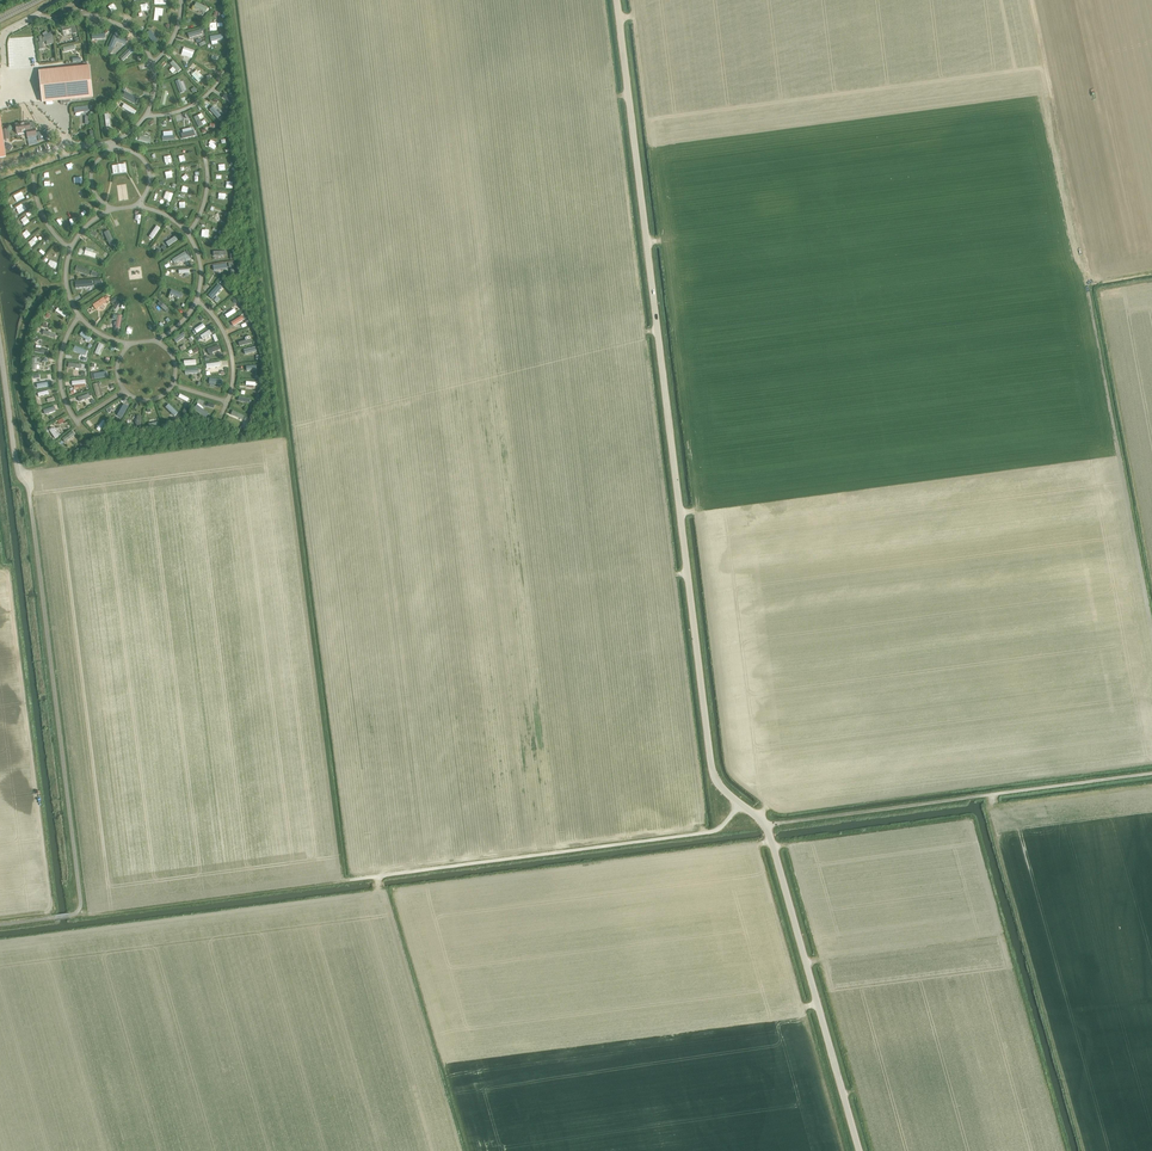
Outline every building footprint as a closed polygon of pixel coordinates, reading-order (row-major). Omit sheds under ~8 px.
[(207,7),(195,2),(193,6),(205,11),(207,7)] [(155,7),(153,20),(157,20),(158,15),(162,15),(163,8),(155,7)] [(61,26),(62,31),(71,28),(73,34),(77,32),(75,23),(61,26)] [(46,40),(47,45),(54,43),(53,35),(50,31),(42,38),(42,35),(38,36),(39,41),(38,42),(39,49),(44,48),(43,43),(46,40)] [(8,45),(10,58),(15,57),(13,49),(18,48),(17,45),(15,45),(15,44),(8,45)] [(182,69),(173,60),(170,63),(178,72),(182,69)] [(89,67),(39,72),(42,102),(92,97),(89,67)] [(204,77),(197,70),(195,72),(201,79),(204,77)] [(235,99),(225,93),(223,97),(233,103),(235,99)] [(136,111),(124,103),(122,107),(134,114),(136,111)] [(221,115),(213,106),(210,109),(218,118),(221,115)] [(203,125),(198,115),(194,117),(199,127),(203,125)] [(29,122),(15,124),(17,133),(26,132),(27,137),(36,136),(35,128),(30,129),(29,122)] [(214,150),(218,144),(211,140),(207,146),(214,150)] [(7,143),(4,147),(9,151),(13,146),(7,143)] [(190,160),(187,153),(178,156),(180,163),(190,160)] [(112,166),(113,174),(127,172),(126,164),(112,166)] [(19,189),(17,183),(10,185),(12,192),(19,189)] [(24,198),(21,192),(13,196),(16,202),(24,198)] [(19,214),(26,209),(22,203),(15,208),(19,214)] [(220,221),(223,215),(217,212),(214,219),(220,221)] [(161,228),(157,225),(149,236),(153,239),(161,228)] [(115,243),(109,230),(104,232),(110,245),(115,243)] [(176,235),(166,242),(169,246),(179,239),(176,235)] [(36,246),(41,241),(36,236),(31,241),(36,246)] [(46,253),(39,248),(35,253),(42,259),(46,253)] [(186,251),(173,259),(175,264),(188,256),(186,251)] [(53,257),(50,263),(57,267),(60,261),(53,257)] [(90,271),(77,266),(75,271),(89,275),(90,271)] [(221,287),(218,285),(211,293),(214,295),(221,287)] [(183,294),(170,290),(169,294),(182,298),(183,294)] [(104,297),(93,305),(96,309),(107,301),(104,297)] [(170,310),(161,301),(158,304),(167,312),(170,310)] [(67,314),(58,308),(55,311),(64,318),(67,314)] [(227,318),(236,312),(234,309),(229,312),(227,310),(223,313),(227,318)] [(241,316),(231,322),(234,326),(244,319),(241,316)] [(206,321),(196,328),(198,332),(208,325),(206,321)] [(56,334),(44,330),(42,334),(54,339),(56,334)] [(212,333),(210,330),(201,336),(203,339),(212,333)] [(90,337),(83,332),(80,335),(88,341),(90,337)] [(186,336),(183,333),(174,339),(176,343),(186,336)] [(104,345),(99,343),(95,353),(99,355),(104,345)] [(219,345),(207,349),(209,354),(221,350),(219,345)] [(87,351),(75,346),(73,351),(85,356),(87,351)] [(101,382),(93,385),(97,398),(103,396),(100,385),(101,384),(101,382)] [(128,407),(124,404),(118,416),(122,418),(128,407)] [(178,413),(169,404),(166,407),(175,416),(178,413)] [(208,412),(198,404),(194,408),(205,416),(208,412)] [(245,416),(233,411),(231,415),(243,420),(245,416)] [(96,429),(99,431),(106,422),(103,420),(96,429)] [(52,427),(49,430),(55,439),(59,437),(55,431),(57,430),(55,428),(54,429),(52,427)] [(72,431),(62,439),(65,443),(75,435),(72,431)] [(514,1037),(515,1046),(523,1045),(522,1037),(514,1037)]
